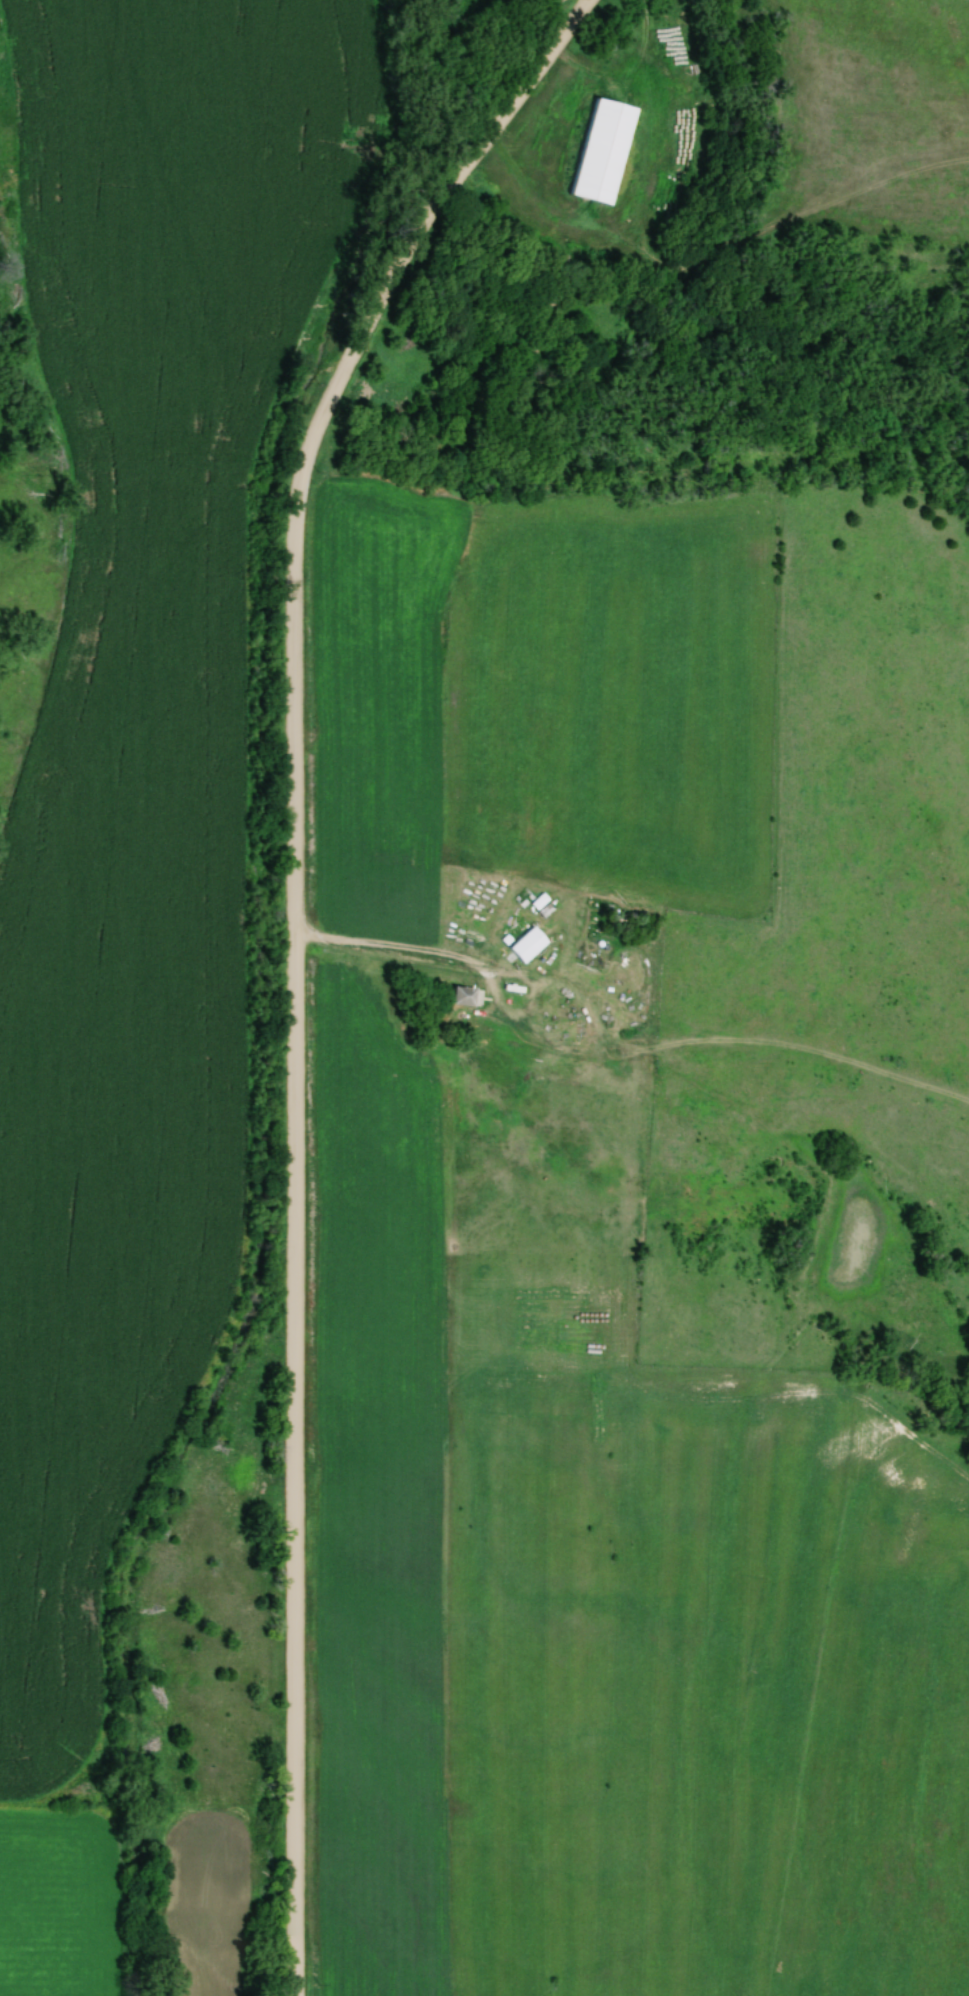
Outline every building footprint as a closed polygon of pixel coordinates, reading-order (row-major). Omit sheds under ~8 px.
[(566,197),(607,207),(629,108),(589,99),(566,197)] [(522,964),(545,941),(529,925),(506,948),(522,964)] [(473,986),(450,986),(449,1005),(472,1005),(473,986)]
